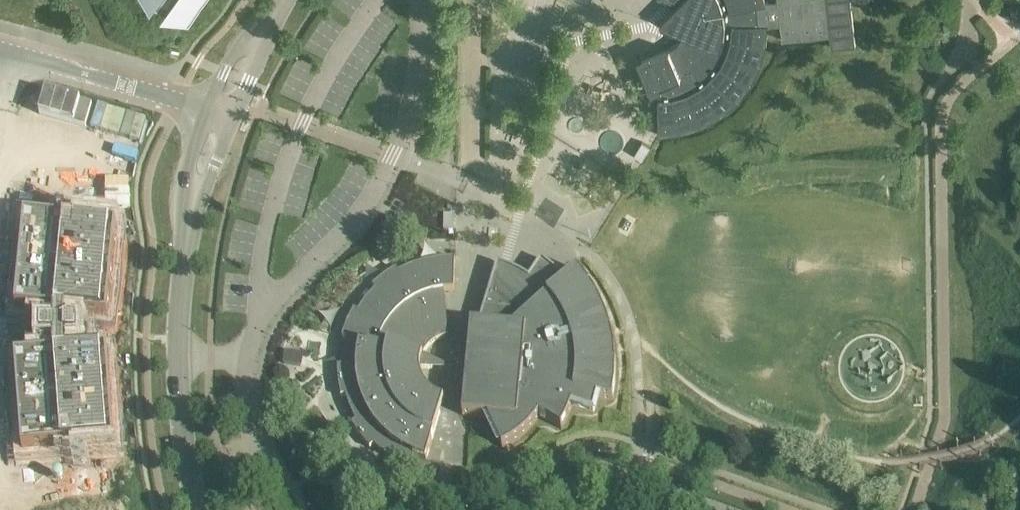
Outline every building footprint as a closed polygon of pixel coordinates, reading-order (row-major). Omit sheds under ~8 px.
[(669,1),(677,6),(660,23),(661,24),(661,25),(660,26),(683,35),(677,44),(669,49),(651,57),(642,60),(654,88),(658,86),(658,108),(659,135),(681,133),(702,126),(721,116),(737,102),(751,85),(761,66),(766,46),(769,23),(781,22),(783,40),(830,35),(832,47),(856,45),(855,40),(851,0),(778,0),(778,2),(766,3),(765,0),(666,0),(669,1)] [(50,361),(17,364),(18,383),(26,382),(27,393),(19,394),(21,413),(28,412),(30,436),(22,437),(24,457),(116,449),(109,357),(88,358),(88,323),(109,325),(118,232),(26,223),(24,242),(32,243),(30,267),(22,267),(20,286),(28,286),(27,297),(19,296),(17,316),(51,319),(50,333),(43,333),(42,347),(50,347),(50,361)] [(455,290),(455,258),(440,259),(426,262),(412,266),(399,272),(397,268),(384,276),(373,286),(376,289),(366,300),(359,311),(355,309),(348,322),(342,337),(347,338),(344,352),(343,366),(338,366),(339,381),(341,396),(346,395),(350,409),(356,421),(352,423),(360,436),(370,448),(379,444),(384,454),(396,462),(409,469),(415,457),(427,461),(441,411),(435,409),(430,407),(437,396),(434,395),(428,389),(423,381),(421,372),(421,368),(432,368),(434,360),(423,355),(426,351),(430,345),(435,341),(442,338),(446,337),(440,315),(447,314),(444,291),(455,290)] [(530,274),(498,263),(476,325),(471,325),(463,415),(488,417),(503,448),(510,444),(520,437),(530,428),(540,415),(562,429),(575,406),(594,412),(599,397),(613,400),(616,384),(616,370),(616,358),(612,334),(605,312),(596,294),(583,276),(577,269),(565,279),(557,271),(542,259),(530,274)] [(303,350),(287,347),(284,362),(300,365),(303,350)]
